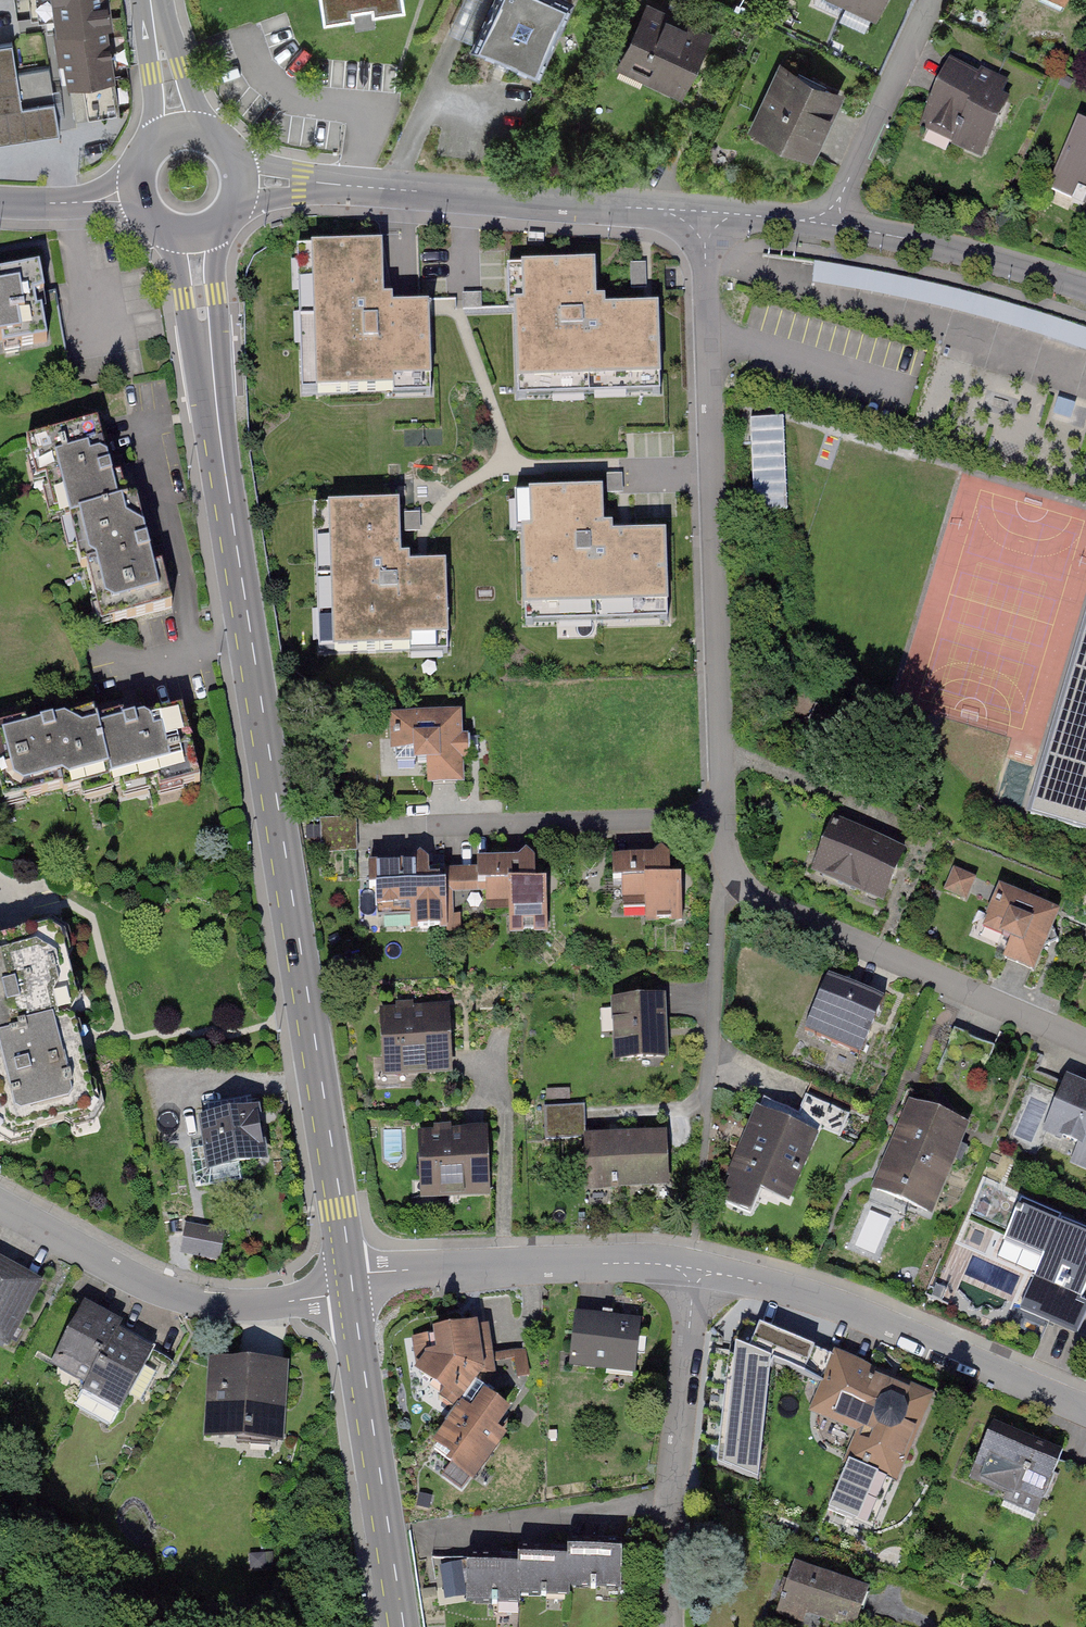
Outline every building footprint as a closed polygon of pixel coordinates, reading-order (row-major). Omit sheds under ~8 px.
[(113,0),(57,0),(73,126),(128,119),(113,0)] [(314,14),(407,1),(407,0),(312,0),(314,14)] [(569,7),(555,0),(491,0),(465,52),(530,85),(569,7)] [(879,12),(884,0),(848,0),(879,12)] [(707,43),(639,8),(615,56),(682,91),(707,43)] [(0,48),(0,147),(58,139),(45,41),(0,48)] [(810,165),(846,81),(774,51),(738,135),(810,165)] [(1032,96),(948,57),(916,125),(1000,164),(1032,96)] [(1070,111),(1044,174),(1085,191),(1085,118),(1070,111)] [(381,247),(312,248),(315,393),(384,392),(384,375),(431,375),(430,312),(383,313),(381,247)] [(0,261),(0,338),(50,328),(34,254),(0,261)] [(512,309),(514,378),(658,374),(656,305),(593,307),(592,266),(523,268),(524,309),(512,309)] [(756,507),(791,506),(786,410),(752,412),(756,507)] [(122,491),(104,421),(39,438),(56,507),(65,505),(122,491)] [(170,607),(139,486),(122,491),(65,505),(96,626),(170,607)] [(520,538),(523,607),(667,602),(665,533),(602,535),(601,494),(531,497),(533,538),(520,538)] [(398,506),(329,508),(332,652),(401,651),(401,634),(448,634),(447,571),(399,572),(398,506)] [(1032,815),(1085,832),(1085,635),(1032,815)] [(200,691),(101,714),(118,785),(217,762),(200,691)] [(0,724),(0,741),(13,796),(112,772),(95,701),(0,724)] [(459,715),(392,718),(393,750),(415,750),(416,761),(427,761),(428,783),(460,782),(460,759),(471,759),(470,737),(460,738),(459,715)] [(833,822),(812,872),(887,904),(909,853),(833,822)] [(686,852),(610,852),(610,920),(686,920),(686,852)] [(541,855),(461,857),(463,930),(543,928),(541,855)] [(461,857),(372,859),(374,924),(462,922),(461,857)] [(952,865),(948,890),(972,894),(976,869),(952,865)] [(1061,916),(1002,890),(978,944),(1037,970),(1061,916)] [(0,947),(0,1043),(76,1024),(54,934),(0,947)] [(887,1000),(830,974),(797,1045),(854,1071),(887,1000)] [(670,980),(609,983),(613,1058),(674,1055),(670,980)] [(450,1005),(379,1008),(382,1077),(453,1074),(450,1005)] [(0,1043),(0,1100),(8,1136),(98,1114),(76,1024),(0,1043)] [(1068,1082),(1047,1128),(1085,1145),(1085,1091),(1068,1082)] [(972,1122),(911,1096),(875,1180),(936,1206),(972,1122)] [(584,1103),(544,1105),(545,1133),(585,1131),(584,1103)] [(823,1133),(759,1105),(730,1172),(794,1200),(823,1133)] [(262,1158),(254,1113),(204,1121),(211,1166),(262,1158)] [(491,1196),(488,1128),(418,1130),(420,1198),(491,1196)] [(665,1130),(584,1132),(585,1190),(666,1188),(665,1130)] [(1015,1214),(1004,1240),(1042,1256),(1019,1309),(1077,1335),(1085,1315),(1085,1301),(1082,1299),(1085,1289),(1085,1237),(1025,1210),(1022,1217),(1015,1214)] [(189,1230),(185,1250),(216,1256),(220,1236),(189,1230)] [(0,1247),(0,1333),(5,1336),(42,1270),(0,1247)] [(123,1306),(85,1283),(44,1353),(81,1375),(123,1306)] [(161,1328),(123,1306),(81,1375),(119,1398),(161,1328)] [(640,1320),(574,1312),(568,1364),(633,1372),(640,1320)] [(524,1410),(478,1378),(501,1346),(494,1316),(417,1324),(412,1356),(448,1401),(422,1434),(468,1473),(524,1410)] [(828,1353),(746,1319),(731,1344),(817,1378),(828,1353)] [(771,1360),(731,1344),(717,1465),(758,1481),(771,1360)] [(938,1395),(832,1348),(806,1408),(855,1430),(841,1460),(899,1485),(938,1395)] [(299,1352),(210,1351),(209,1426),(298,1427),(299,1352)] [(1062,1451),(987,1421),(965,1476),(1040,1506),(1062,1451)] [(625,1511),(568,1513),(571,1578),(628,1575),(625,1511)] [(568,1530),(511,1533),(514,1597),(571,1594),(568,1530)] [(511,1545),(454,1548),(457,1612),(514,1609),(511,1545)] [(778,1609),(836,1626),(853,1626),(867,1585),(794,1561),(778,1609)]
